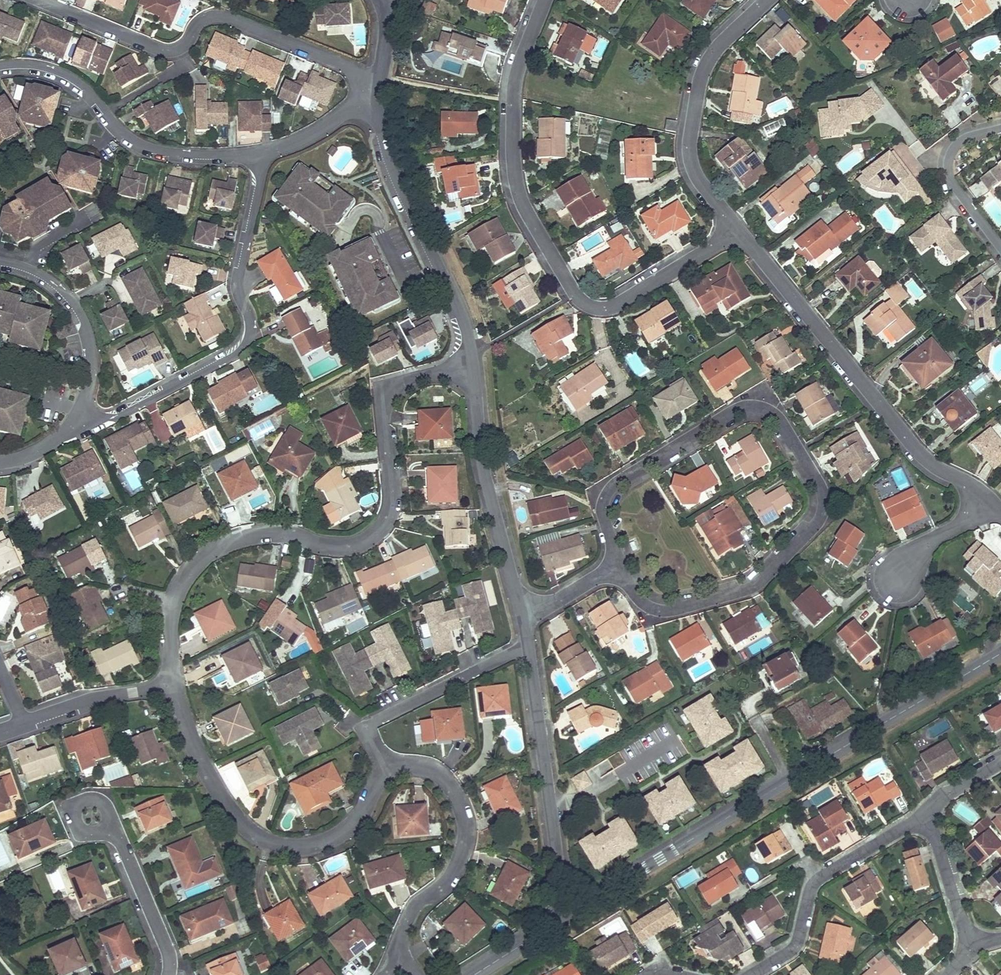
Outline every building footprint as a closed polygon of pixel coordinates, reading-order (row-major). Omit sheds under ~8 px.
[(112,0),(108,0),(108,1),(107,5),(123,11),(126,6),(112,0)] [(182,4),(173,0),(141,0),(139,4),(148,7),(146,11),(174,22),(182,4)] [(473,7),(484,11),(486,7),(502,13),(507,0),(475,0),(473,7)] [(621,0),(594,0),(613,13),(621,0)] [(685,5),(701,16),(712,0),(688,0),(685,5)] [(704,18),(716,1),(714,0),(712,0),(701,16),(704,18)] [(835,23),(858,0),(811,0),(835,23)] [(975,24),(992,13),(985,2),(988,0),(971,0),(962,5),(964,8),(956,14),(966,29),(974,23),(975,24)] [(350,6),(317,8),(318,25),(327,24),(327,28),(351,26),(350,6)] [(0,13),(0,35),(4,37),(18,43),(26,24),(0,13)] [(679,50),(685,42),(690,34),(664,16),(644,44),(660,55),(669,42),(679,50)] [(931,27),(940,44),(955,36),(947,19),(931,27)] [(871,58),(875,54),(879,51),(881,53),(890,45),(867,21),(844,43),(852,52),(855,50),(862,57),(871,58)] [(73,36),(42,23),(32,46),(64,59),(73,36)] [(566,25),(563,30),(561,36),(565,38),(561,48),(556,45),(551,55),(571,65),(579,49),(589,54),(596,39),(566,25)] [(806,44),(789,27),(779,37),(773,30),(757,45),(771,59),(782,49),(791,58),(806,44)] [(232,38),(216,33),(208,53),(229,62),(228,65),(237,68),(238,67),(244,52),(246,48),(238,45),(230,41),(232,38)] [(446,35),(443,45),(452,48),(450,54),(481,64),(487,48),(446,35)] [(113,51),(83,39),(73,62),(91,70),(93,65),(105,70),(113,51)] [(436,49),(450,54),(452,48),(443,45),(438,43),(436,49)] [(948,53),(959,49),(956,43),(946,47),(948,53)] [(285,63),(253,50),(251,55),(245,70),(245,72),(263,79),(264,75),(270,77),(268,81),(267,84),(275,87),(285,63)] [(251,55),(244,52),(238,67),(245,70),(251,55)] [(140,68),(131,54),(115,63),(120,71),(114,74),(123,89),(149,73),(144,65),(140,68)] [(932,61),(919,71),(925,79),(924,79),(936,94),(937,94),(943,102),(956,92),(950,84),(967,70),(955,55),(938,69),(932,61)] [(105,70),(93,65),(91,70),(103,75),(105,70)] [(580,70),(578,77),(591,80),(593,74),(580,70)] [(320,74),(312,71),(307,83),(307,84),(305,83),(301,95),(328,105),(336,84),(319,77),(320,74)] [(295,85),(285,81),(278,98),(296,105),(301,95),(305,83),(307,84),(307,83),(305,82),(308,76),(300,72),(295,85)] [(738,96),(735,112),(753,115),(756,100),(760,78),(738,74),(734,92),(740,93),(739,97),(738,96)] [(207,85),(196,86),(197,129),(208,129),(208,124),(230,123),(229,103),(207,103),(207,85)] [(52,125),(59,95),(52,93),(52,91),(37,87),(36,89),(29,87),(21,118),(27,119),(46,124),(52,125)] [(878,110),(883,107),(871,91),(866,95),(878,110)] [(861,123),(878,110),(866,95),(859,101),(829,104),(830,110),(820,111),(822,126),(832,125),(833,131),(843,130),(843,125),(851,124),(861,123)] [(17,116),(6,98),(0,102),(0,139),(5,136),(14,131),(8,122),(12,119),(17,116)] [(150,100),(135,109),(139,117),(146,113),(156,132),(180,119),(169,99),(155,108),(150,100)] [(756,100),(753,115),(760,116),(763,101),(756,100)] [(262,103),(240,103),(240,131),(262,131),(262,132),(272,132),(272,116),(263,116),(262,103)] [(458,134),(479,134),(479,113),(442,113),(441,136),(459,137),(458,134)] [(7,139),(20,132),(12,119),(8,122),(14,131),(5,136),(7,139)] [(46,124),(27,119),(26,123),(45,128),(46,124)] [(539,159),(552,159),(565,159),(564,119),(545,119),(545,139),(539,140),(539,159)] [(677,132),(679,122),(667,120),(666,131),(677,132)] [(823,136),(844,134),(843,130),(833,131),(832,125),(822,126),(823,136)] [(654,154),(655,154),(656,154),(655,138),(627,139),(629,179),(654,178),(654,154)] [(744,186),(754,177),(765,169),(740,138),(717,157),(734,179),(736,177),(744,186)] [(813,139),(804,147),(808,152),(817,145),(813,139)] [(862,152),(870,149),(868,142),(859,144),(862,152)] [(817,145),(808,152),(813,158),(822,151),(817,145)] [(328,153),(333,156),(338,149),(334,146),(328,153)] [(906,201),(921,189),(909,174),(906,177),(897,158),(892,151),(862,174),(866,180),(870,184),(874,187),(878,190),(880,190),(885,191),(892,191),(898,191),(906,201)] [(62,186),(92,193),(94,186),(96,187),(100,171),(98,171),(100,163),(70,155),(69,161),(64,180),(62,186)] [(906,177),(909,174),(897,158),(906,177)] [(64,180),(69,161),(64,160),(59,179),(64,180)] [(998,163),(999,164),(985,174),(995,187),(1000,183),(1000,182),(1000,161),(998,163)] [(313,171),(313,170),(304,164),(303,163),(302,163),(301,163),(300,163),(299,163),(298,163),(297,164),(293,171),(296,173),(301,167),(311,174),(313,171)] [(145,193),(149,176),(134,173),(135,168),(126,166),(120,195),(136,198),(138,192),(145,193)] [(461,199),(470,198),(479,197),(474,166),(444,171),(448,196),(460,194),(461,199)] [(335,228),(333,226),(335,223),(352,200),(347,196),(336,189),(333,193),(331,192),(328,192),(328,195),(325,195),(325,194),(316,187),(314,187),(314,184),(316,184),(315,180),(319,176),(313,171),(311,174),(301,167),(296,173),(277,199),(293,210),(309,222),(314,225),(322,232),(329,237),(335,228)] [(747,190),(768,172),(765,169),(754,177),(744,186),(747,190)] [(990,191),(995,187),(985,174),(980,178),(990,191)] [(188,206),(192,186),(177,183),(178,178),(169,176),(162,206),(178,210),(179,204),(188,206)] [(602,214),(581,177),(558,191),(579,227),(602,214)] [(232,209),(238,180),(229,179),(228,184),(213,180),(210,198),(217,200),(216,206),(232,209)] [(56,193),(49,180),(36,188),(38,191),(47,185),(52,195),(56,193)] [(4,242),(19,244),(32,236),(45,228),(44,225),(72,208),(61,190),(56,193),(52,195),(47,185),(38,191),(32,194),(20,202),(13,206),(16,211),(3,219),(12,233),(6,236),(4,232),(4,242)] [(32,194),(30,191),(18,199),(20,202),(32,194)] [(341,222),(356,203),(356,202),(356,201),(357,200),(356,199),(357,199),(356,199),(356,198),(355,197),(350,193),(347,196),(352,200),(335,223),(336,224),(337,224),(338,224),(340,224),(341,223),(341,222)] [(811,194),(786,215),(788,217),(813,197),(811,194)] [(673,232),(690,222),(678,203),(661,213),(646,223),(656,239),(672,230),(673,232)] [(16,211),(13,206),(6,211),(3,219),(16,211)] [(658,207),(642,216),(646,223),(661,213),(658,207)] [(307,226),(309,222),(293,210),(290,213),(307,226)] [(445,216),(448,223),(460,219),(457,212),(445,216)] [(859,228),(847,213),(831,226),(834,231),(832,232),(823,222),(796,244),(800,250),(802,251),(800,252),(804,257),(805,256),(809,253),(814,260),(829,248),(831,251),(859,228)] [(939,213),(911,234),(921,249),(935,238),(946,253),(952,249),(958,257),(966,251),(953,233),(951,235),(948,231),(950,229),(939,213)] [(12,233),(3,219),(1,228),(4,232),(6,236),(12,233)] [(508,237),(498,219),(494,221),(504,239),(508,237)] [(504,239),(494,221),(475,231),(486,249),(487,248),(497,265),(517,254),(508,237),(504,239)] [(124,256),(138,248),(128,229),(126,231),(122,224),(94,239),(103,257),(120,248),(124,256)] [(199,224),(196,243),(213,247),(215,238),(224,240),(225,228),(199,224)] [(320,235),(322,232),(314,225),(311,229),(320,235)] [(48,232),(45,228),(32,236),(34,240),(48,232)] [(672,230),(656,239),(659,244),(675,234),(673,232),(672,230)] [(486,249),(475,231),(469,234),(480,253),(486,249)] [(636,261),(629,249),(622,236),(609,244),(613,251),(594,261),(603,276),(619,266),(621,269),(636,261)] [(369,237),(368,237),(347,248),(346,248),(345,249),(344,250),(344,251),(344,252),(344,253),(345,253),(370,241),(373,247),(377,245),(374,239),(374,238),(373,238),(372,237),(371,237),(369,237)] [(372,310),(398,298),(395,292),(389,280),(384,283),(383,281),(380,279),(379,282),(376,281),(377,280),(372,269),(371,269),(372,266),(374,267),(375,263),(374,261),(379,259),(373,247),(370,241),(345,253),(341,255),(340,252),(330,257),(334,265),(338,274),(341,279),(354,306),(359,317),(372,310)] [(83,274),(93,269),(81,246),(63,255),(71,271),(80,267),(83,274)] [(279,248),(257,261),(268,279),(271,278),(275,275),(280,283),(276,285),(284,300),(303,288),(279,248)] [(952,261),(958,257),(952,249),(946,253),(952,261)] [(800,250),(796,253),(801,259),(804,257),(800,252),(802,251),(800,250)] [(811,262),(814,260),(809,253),(805,256),(811,262)] [(876,278),(882,272),(871,260),(866,265),(858,256),(834,278),(848,294),(854,289),(864,299),(881,284),(876,278)] [(201,274),(203,265),(173,259),(170,274),(178,276),(177,284),(193,288),(196,273),(201,274)] [(338,274),(334,265),(330,266),(335,276),(338,274)] [(705,314),(727,300),(733,309),(751,299),(731,266),(691,290),(705,314)] [(147,313),(162,305),(143,268),(123,279),(133,298),(138,296),(147,313)] [(516,304),(523,314),(540,304),(532,289),(525,279),(528,276),(523,268),(494,286),(508,309),(516,304)] [(986,282),(980,274),(956,292),(962,300),(964,298),(971,307),(974,310),(976,330),(994,328),(993,317),(990,317),(989,310),(986,310),(986,302),(988,300),(991,298),(982,285),(986,282)] [(275,275),(271,278),(276,285),(280,283),(275,275)] [(528,276),(525,279),(532,289),(535,287),(528,276)] [(354,306),(341,279),(337,281),(351,308),(354,306)] [(892,300),(904,290),(896,281),(885,291),(892,300)] [(378,313),(400,302),(401,302),(401,301),(402,300),(402,299),(402,298),(402,296),(399,290),(395,292),(398,298),(372,310),(373,311),(374,312),(375,313),(376,313),(378,313)] [(22,299),(0,293),(0,333),(5,335),(7,328),(14,330),(20,305),(22,299)] [(206,293),(186,303),(206,342),(226,331),(213,306),(209,308),(206,302),(210,300),(206,293)] [(138,296),(133,298),(142,315),(147,313),(138,296)] [(971,307),(964,298),(962,300),(969,308),(971,307)] [(111,332),(129,322),(117,299),(106,305),(110,311),(102,315),(111,332)] [(889,311),(896,305),(892,300),(885,306),(889,311)] [(43,344),(51,313),(20,305),(14,330),(13,336),(20,338),(18,344),(18,345),(33,349),(34,348),(35,342),(43,344)] [(656,315),(638,325),(649,343),(679,325),(667,305),(654,313),(656,315)] [(915,328),(897,305),(896,305),(889,311),(885,306),(884,305),(864,321),(876,337),(887,329),(897,342),(915,328)] [(300,310),(282,318),(291,339),(295,337),(304,357),(322,349),(313,328),(310,330),(300,310)] [(411,324),(409,320),(397,326),(413,356),(439,342),(425,317),(411,324)] [(177,320),(184,335),(189,333),(182,318),(177,320)] [(560,361),(564,358),(568,356),(561,342),(573,335),(568,325),(566,326),(562,319),(532,335),(537,344),(536,344),(543,357),(546,355),(550,362),(558,357),(560,361)] [(11,342),(13,336),(14,330),(7,328),(5,335),(0,333),(0,339),(11,342)] [(65,329),(57,332),(60,339),(67,337),(65,329)] [(376,368),(404,357),(394,332),(366,343),(376,368)] [(154,333),(118,352),(125,365),(133,360),(137,367),(138,369),(148,364),(149,365),(153,363),(155,366),(168,359),(154,333)] [(772,333),(762,339),(767,346),(760,350),(767,360),(771,358),(782,375),(802,363),(795,353),(792,354),(781,337),(777,340),(772,333)] [(295,337),(291,339),(300,359),(304,357),(295,337)] [(762,339),(756,342),(760,350),(767,346),(762,339)] [(928,384),(951,365),(932,342),(904,363),(914,376),(918,372),(928,384)] [(704,372),(716,391),(750,368),(737,350),(720,361),(705,371),(704,372)] [(558,357),(550,362),(552,366),(560,362),(560,361),(558,357)] [(716,357),(702,366),(705,371),(720,361),(716,357)] [(133,360),(125,365),(129,372),(137,367),(133,360)] [(606,383),(593,364),(577,375),(581,381),(564,392),(575,409),(592,399),(589,394),(606,383)] [(217,412),(234,403),(232,400),(246,392),(236,374),(222,382),(223,384),(207,392),(217,412)] [(577,375),(560,387),(564,392),(581,381),(577,375)] [(684,378),(670,387),(671,389),(686,381),(684,378)] [(699,402),(686,381),(671,389),(655,399),(669,421),(699,402)] [(833,413),(825,398),(817,384),(797,395),(814,426),(834,415),(833,413)] [(30,399),(0,392),(0,431),(14,434),(14,433),(15,428),(23,430),(30,399)] [(232,400),(234,403),(248,395),(246,392),(232,400)] [(975,416),(958,393),(951,399),(943,404),(937,409),(955,432),(975,416)] [(831,394),(825,398),(833,413),(841,409),(831,394)] [(948,395),(940,401),(943,404),(951,399),(948,395)] [(174,435),(201,420),(190,402),(163,417),(173,435),(174,435)] [(217,412),(219,414),(235,406),(234,403),(217,412)] [(639,418),(633,408),(629,410),(635,421),(637,420),(639,418)] [(342,440),(357,433),(345,409),(319,422),(331,447),(342,442),(342,440)] [(643,429),(640,425),(637,420),(635,421),(629,410),(599,428),(614,452),(631,442),(629,438),(643,429)] [(423,442),(450,440),(448,412),(418,414),(419,426),(422,426),(423,442)] [(201,420),(174,435),(175,436),(185,431),(189,438),(205,429),(201,420)] [(118,465),(129,459),(127,455),(133,451),(131,448),(147,440),(148,443),(155,439),(146,421),(139,425),(138,423),(104,441),(117,465),(118,465)] [(631,442),(645,434),(643,429),(629,438),(631,442)] [(1000,442),(991,430),(974,443),(995,469),(1000,464),(1000,442)] [(346,448),(360,440),(357,433),(342,440),(342,442),(344,445),(346,448)] [(865,458),(861,452),(865,449),(859,439),(861,438),(857,433),(832,449),(840,462),(848,475),(851,474),(857,483),(868,472),(863,465),(867,462),(865,458)] [(740,445),(753,438),(752,435),(738,442),(740,445)] [(753,438),(740,445),(745,454),(737,459),(735,456),(726,461),(734,475),(741,471),(744,476),(768,463),(753,438)] [(282,439),(269,461),(297,478),(311,455),(282,439)] [(575,466),(577,470),(594,460),(581,439),(544,462),(552,475),(559,470),(561,474),(575,466)] [(147,440),(131,448),(133,451),(148,443),(147,440)] [(342,442),(331,447),(333,451),(344,445),(342,442)] [(71,489),(104,472),(92,452),(85,455),(87,458),(75,465),(61,472),(71,490),(71,489)] [(863,465),(868,472),(877,462),(872,454),(865,458),(867,462),(863,465)] [(74,462),(75,465),(87,458),(85,455),(74,462)] [(139,461),(136,455),(135,455),(129,459),(132,465),(139,461)] [(132,465),(129,459),(118,465),(121,471),(132,465)] [(848,475),(840,462),(834,465),(842,479),(845,477),(848,475)] [(239,493),(253,486),(242,464),(216,478),(229,503),(241,497),(239,493)] [(717,485),(706,466),(686,479),(672,488),(683,506),(701,495),(717,485)] [(312,487),(311,490),(321,492),(328,505),(337,523),(356,512),(350,499),(354,497),(345,480),(341,481),(338,476),(338,469),(332,470),(312,487)] [(430,503),(454,502),(453,469),(425,470),(426,488),(429,488),(430,503)] [(104,472),(71,489),(72,491),(106,475),(104,472)] [(845,477),(852,488),(857,483),(851,474),(848,475),(845,477)] [(686,479),(675,475),(672,488),(686,479)] [(792,500),(783,485),(766,496),(761,489),(747,499),(764,526),(779,517),(775,511),(792,500)] [(27,513),(58,496),(52,486),(21,502),(27,513)] [(241,497),(255,489),(253,486),(239,493),(241,497)] [(190,514),(203,507),(194,489),(162,506),(172,526),(192,516),(190,514)] [(701,495),(683,506),(696,506),(701,495)] [(906,526),(905,525),(905,524),(917,519),(918,520),(925,517),(915,495),(885,509),(895,531),(906,526)] [(231,505),(242,500),(241,497),(229,503),(231,505)] [(551,500),(535,503),(534,501),(525,502),(530,526),(567,518),(563,497),(551,500)] [(329,527),(337,523),(328,505),(320,510),(329,527)] [(192,516),(205,510),(203,507),(190,514),(192,516)] [(731,526),(734,524),(738,522),(730,509),(713,519),(714,521),(701,529),(718,557),(732,548),(734,551),(742,545),(735,533),(731,526)] [(150,543),(146,536),(157,530),(161,537),(168,534),(157,511),(149,515),(150,517),(126,530),(136,550),(150,543)] [(444,532),(444,548),(467,547),(465,511),(440,512),(440,519),(451,518),(452,532),(444,532)] [(174,530),(193,520),(192,516),(172,526),(174,530)] [(451,518),(440,519),(441,532),(444,532),(452,532),(451,518)] [(735,533),(742,528),(738,522),(734,524),(731,526),(735,533)] [(858,551),(854,548),(858,541),(860,542),(865,534),(847,523),(837,539),(839,540),(829,555),(848,567),(858,551)] [(146,536),(150,543),(156,540),(157,542),(162,539),(161,537),(157,530),(146,536)] [(0,535),(0,575),(11,570),(9,565),(19,561),(12,542),(8,543),(4,533),(0,535)] [(551,567),(568,562),(584,557),(578,536),(537,548),(544,572),(551,569),(551,567)] [(86,545),(93,559),(97,564),(106,559),(96,540),(86,545)] [(974,574),(975,573),(997,594),(1000,590),(1000,564),(976,542),(963,555),(969,561),(973,557),(975,558),(966,567),(973,574),(974,574)] [(402,566),(399,561),(397,557),(390,560),(390,562),(400,582),(433,566),(423,547),(409,553),(413,561),(402,566)] [(80,574),(91,567),(88,562),(81,549),(56,562),(67,583),(81,575),(80,574)] [(409,553),(408,551),(397,557),(399,561),(402,566),(413,561),(409,553)] [(290,568),(292,558),(283,556),(281,566),(290,568)] [(80,574),(81,575),(82,577),(99,568),(97,564),(93,559),(88,562),(91,567),(80,574)] [(9,565),(11,570),(21,566),(19,561),(9,565)] [(400,582),(390,562),(362,575),(361,572),(354,575),(365,598),(400,582)] [(271,595),(273,583),(275,570),(237,564),(233,589),(271,595)] [(304,574),(312,574),(313,565),(305,565),(304,574)] [(468,597),(455,600),(458,610),(458,613),(471,610),(472,613),(477,629),(478,633),(494,629),(481,580),(464,585),(468,597)] [(348,598),(354,612),(361,609),(350,585),(325,597),(327,599),(327,601),(339,595),(342,601),(348,598)] [(827,602),(825,604),(818,596),(819,595),(811,586),(794,600),(814,624),(833,609),(827,602)] [(94,614),(88,603),(97,598),(93,590),(87,589),(70,598),(89,634),(108,624),(101,610),(94,614)] [(29,590),(17,595),(24,611),(27,618),(25,624),(24,626),(28,636),(48,628),(43,617),(49,614),(38,591),(30,594),(29,590)] [(342,601),(339,595),(327,601),(327,599),(313,606),(323,627),(354,612),(348,598),(342,601)] [(98,605),(100,604),(97,598),(88,603),(94,614),(101,610),(98,605)] [(442,601),(426,605),(437,649),(454,644),(450,629),(449,625),(461,622),(459,616),(458,613),(458,610),(445,613),(442,601)] [(207,643),(220,636),(232,629),(219,604),(196,616),(203,630),(201,632),(207,643)] [(610,636),(614,644),(629,635),(625,629),(619,619),(611,605),(593,616),(602,631),(601,631),(605,638),(610,636)] [(293,620),(294,619),(295,617),(280,606),(273,616),(278,619),(282,614),(292,621),(293,620)] [(759,627),(765,623),(756,607),(749,611),(749,610),(742,614),(743,616),(734,621),(733,619),(722,625),(733,645),(760,630),(759,627)] [(43,617),(48,628),(54,625),(49,614),(43,617)] [(293,620),(292,621),(282,614),(278,619),(270,631),(293,646),(306,627),(294,619),(293,620)] [(196,616),(193,618),(201,632),(203,630),(196,616)] [(630,626),(624,616),(619,619),(625,629),(630,626)] [(362,617),(349,622),(353,633),(366,628),(362,617)] [(953,639),(958,636),(947,619),(942,622),(953,639)] [(859,663),(873,652),(862,639),(865,636),(853,621),(838,634),(849,648),(847,649),(859,663)] [(925,630),(912,637),(922,655),(940,645),(950,639),(941,621),(925,630)] [(380,643),(368,649),(374,661),(386,655),(389,659),(395,672),(410,664),(389,624),(374,631),(380,643)] [(689,629),(691,631),(682,636),(681,634),(669,642),(681,662),(709,645),(697,625),(689,629)] [(922,625),(909,632),(912,637),(925,630),(922,625)] [(605,638),(601,631),(598,633),(608,648),(614,644),(610,636),(605,638)] [(207,643),(201,632),(197,634),(203,645),(207,643)] [(862,639),(873,652),(876,649),(865,636),(862,639)] [(123,661),(136,654),(128,640),(103,654),(101,650),(90,656),(101,676),(111,671),(113,675),(127,667),(123,661)] [(12,641),(1,645),(4,653),(15,649),(12,641)] [(26,648),(38,679),(43,677),(34,654),(44,650),(41,643),(26,648)] [(44,650),(34,654),(43,677),(38,679),(45,697),(64,690),(54,666),(67,662),(60,644),(44,650)] [(351,644),(336,652),(357,693),(372,684),(365,671),(363,667),(374,661),(368,649),(357,654),(351,644)] [(454,644),(437,649),(439,653),(456,649),(454,644)] [(597,671),(586,652),(584,654),(578,644),(559,655),(566,666),(568,665),(578,682),(597,671)] [(234,683),(247,677),(259,671),(246,645),(219,659),(224,670),(227,669),(234,683)] [(940,645),(922,655),(924,658),(942,648),(940,645)] [(793,669),(798,666),(791,653),(765,668),(778,691),(799,680),(793,669)] [(134,668),(140,665),(136,654),(123,661),(127,667),(132,665),(134,668)] [(386,655),(374,661),(376,666),(389,659),(386,655)] [(374,661),(363,667),(365,671),(376,666),(374,661)] [(657,663),(646,669),(647,672),(638,678),(636,675),(622,683),(634,704),(659,689),(657,686),(667,680),(657,663)] [(410,664),(395,672),(397,676),(412,668),(410,664)] [(224,670),(231,685),(234,683),(227,669),(224,670)] [(302,669),(271,685),(281,705),(296,697),(294,695),(310,686),(302,669)] [(646,669),(636,675),(638,678),(647,672),(646,669)] [(372,684),(357,693),(359,697),(374,688),(372,684)] [(495,716),(509,714),(505,685),(477,689),(481,715),(494,713),(495,716)] [(825,697),(827,701),(811,711),(805,700),(790,709),(807,738),(853,712),(846,699),(831,707),(828,701),(836,697),(833,692),(825,697)] [(710,697),(688,711),(695,723),(692,724),(699,736),(702,734),(709,746),(732,732),(724,719),(712,726),(706,717),(718,710),(710,697)] [(230,743),(241,738),(253,732),(240,706),(214,719),(220,731),(223,729),(230,743)] [(610,715),(611,711),(597,707),(586,713),(583,706),(567,715),(578,734),(597,724),(614,729),(618,718),(610,715)] [(316,709),(277,728),(285,744),(297,738),(304,752),(319,745),(312,731),(310,728),(323,722),(316,709)] [(985,718),(989,724),(994,732),(1000,729),(1000,709),(985,718)] [(451,740),(463,738),(459,710),(431,714),(434,739),(450,737),(451,740)] [(211,721),(217,732),(220,731),(214,719),(211,721)] [(323,722),(310,728),(312,731),(324,725),(323,722)] [(989,736),(994,732),(989,724),(984,728),(989,736)] [(220,731),(227,745),(230,743),(223,729),(220,731)] [(96,763),(109,758),(98,730),(70,741),(83,773),(97,768),(96,763)] [(156,746),(152,732),(130,739),(139,766),(155,761),(161,759),(156,746)] [(747,741),(733,749),(741,761),(726,770),(718,758),(705,766),(719,790),(736,780),(737,782),(750,775),(749,772),(761,764),(747,741)] [(923,763),(916,767),(925,783),(933,778),(932,777),(958,761),(947,742),(920,758),(923,763)] [(166,763),(159,745),(156,746),(161,759),(155,761),(156,766),(166,763)] [(319,745),(304,752),(306,757),(321,749),(319,745)] [(61,771),(53,750),(36,757),(34,751),(17,756),(24,776),(40,770),(43,777),(61,771)] [(265,784),(270,782),(275,779),(262,753),(237,766),(248,790),(264,782),(265,784)] [(619,753),(609,760),(614,769),(625,763),(619,753)] [(326,795),(335,790),(344,786),(333,765),(300,782),(309,799),(324,792),(326,795)] [(11,783),(11,770),(0,770),(0,783),(11,783)] [(583,772),(572,779),(579,790),(591,783),(583,772)] [(499,823),(526,809),(510,777),(486,789),(492,802),(490,804),(499,823)] [(678,778),(665,786),(673,798),(664,803),(657,791),(644,799),(657,821),(669,814),(671,817),(682,810),(681,807),(692,800),(678,778)] [(892,801),(901,796),(895,784),(886,790),(880,779),(865,788),(860,781),(847,788),(852,796),(854,795),(864,813),(890,798),(892,801)] [(248,790),(250,792),(265,784),(264,782),(248,790)] [(9,811),(0,786),(0,814),(9,811)] [(492,802),(486,789),(483,790),(490,804),(492,802)] [(309,799),(311,803),(326,795),(324,792),(309,799)] [(171,822),(164,805),(165,805),(162,798),(137,809),(140,816),(141,815),(148,831),(171,822)] [(864,813),(866,816),(892,801),(890,798),(864,813)] [(842,824),(847,821),(837,802),(818,813),(821,818),(824,824),(810,832),(822,854),(838,845),(834,839),(847,832),(842,824)] [(499,823),(490,804),(487,805),(496,824),(499,823)] [(426,806),(413,808),(413,810),(394,812),(396,839),(429,836),(426,806)] [(995,815),(997,817),(991,822),(993,825),(1000,834),(1000,810),(995,815)] [(593,834),(580,842),(594,866),(606,859),(608,861),(621,853),(619,851),(636,840),(622,817),(608,825),(615,837),(601,846),(593,834)] [(987,830),(993,825),(991,822),(987,817),(974,828),(981,837),(966,850),(980,866),(996,853),(1000,859),(1000,845),(987,830)] [(821,818),(806,826),(810,832),(824,824),(821,818)] [(55,844),(45,822),(10,837),(19,859),(55,844)] [(779,831),(756,844),(768,864),(791,850),(779,831)] [(208,880),(191,839),(169,848),(186,889),(208,880)] [(903,853),(905,861),(920,856),(918,848),(903,853)] [(980,866),(966,850),(964,852),(977,868),(980,866)] [(920,856),(905,861),(914,890),(929,887),(920,856)] [(385,886),(404,880),(398,859),(364,869),(369,887),(385,883),(385,886)] [(709,880),(698,887),(709,906),(738,888),(733,878),(742,873),(734,859),(724,865),(727,869),(709,880)] [(504,862),(494,881),(497,883),(507,863),(504,862)] [(507,863),(497,883),(500,884),(493,898),(512,907),(529,874),(507,863)] [(724,865),(706,876),(709,880),(727,869),(724,865)] [(104,902),(91,866),(69,874),(82,910),(104,902)] [(991,879),(997,887),(1000,891),(1000,871),(991,879)] [(881,890),(871,872),(861,878),(863,880),(854,885),(843,891),(855,912),(877,900),(874,894),(881,890)] [(331,889),(345,881),(343,878),(330,886),(331,889)] [(782,889),(789,885),(784,878),(778,882),(782,889)] [(997,887),(991,879),(988,882),(994,890),(997,887)] [(386,889),(405,883),(404,880),(385,886),(386,889)] [(345,881),(331,889),(330,886),(311,897),(322,916),(354,898),(345,881)] [(311,897),(330,886),(328,883),(309,893),(311,897)] [(497,883),(490,896),(493,898),(500,884),(497,883)] [(225,889),(229,901),(235,898),(231,887),(225,889)] [(759,928),(784,913),(774,896),(741,915),(756,941),(760,939),(764,937),(759,928)] [(233,923),(223,901),(183,917),(192,940),(233,923)] [(293,906),(292,904),(277,912),(279,914),(293,906)] [(679,922),(669,905),(631,927),(642,944),(679,922)] [(293,906),(279,914),(277,912),(266,918),(279,941),(305,927),(293,906)] [(467,944),(485,926),(466,906),(445,925),(454,935),(456,932),(467,944)] [(266,918),(277,912),(275,908),(264,915),(266,918)] [(725,933),(717,919),(697,931),(701,937),(696,940),(687,945),(691,953),(697,950),(702,958),(701,961),(713,965),(725,958),(724,956),(727,954),(730,959),(744,951),(734,934),(726,938),(723,934),(725,933)] [(358,947),(371,938),(358,921),(331,942),(345,961),(360,950),(358,947)] [(934,939),(928,932),(921,924),(898,945),(911,960),(934,939)] [(454,935),(445,925),(443,928),(452,937),(454,935)] [(826,951),(824,951),(822,951),(821,960),(839,963),(840,956),(845,958),(851,929),(828,925),(825,941),(828,941),(826,951)] [(139,962),(124,927),(101,936),(117,971),(139,962)] [(701,937),(697,931),(692,934),(696,940),(701,937)] [(456,932),(454,935),(464,946),(467,944),(456,932)] [(637,951),(625,932),(608,943),(598,948),(591,953),(602,971),(637,951)] [(604,937),(595,943),(598,948),(608,943),(604,937)] [(360,950),(373,941),(371,938),(358,947),(360,950)] [(68,974),(85,966),(75,942),(50,953),(59,974),(67,970),(68,974)] [(347,964),(362,952),(360,950),(345,961),(347,964)] [(725,958),(713,965),(718,966),(730,959),(727,954),(724,956),(725,958)] [(236,963),(238,963),(235,955),(208,966),(211,973),(214,972),(215,974),(241,974),(236,963)] [(263,972),(271,968),(266,956),(258,960),(263,972)] [(885,957),(864,974),(901,974),(885,957)] [(322,962),(305,974),(332,974),(322,962)] [(790,973),(790,974),(792,974),(803,967),(802,964),(790,973)] [(573,965),(561,972),(556,974),(579,974),(573,965)] [(803,967),(792,974),(809,974),(803,967)]
